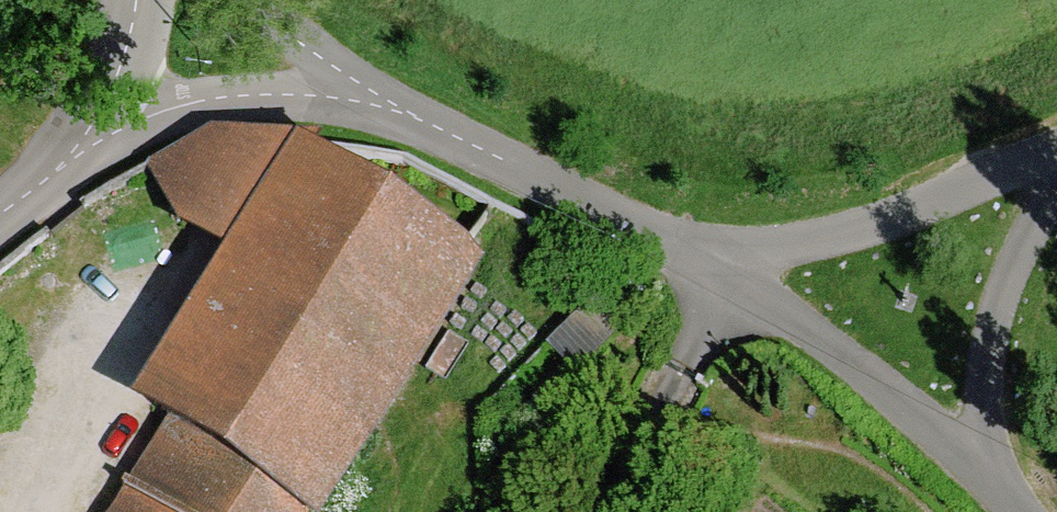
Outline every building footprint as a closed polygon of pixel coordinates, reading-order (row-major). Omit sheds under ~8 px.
[(136,401),(170,424),(305,508),(464,257),(295,150),(136,401)] [(129,489),(166,511),(311,511),(305,508),(170,424),(129,489)] [(129,489),(115,511),(166,511),(129,489)]
